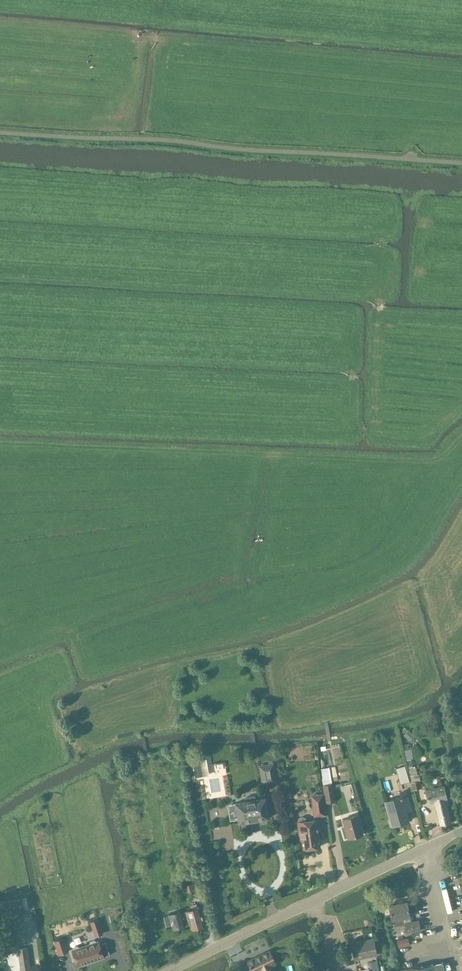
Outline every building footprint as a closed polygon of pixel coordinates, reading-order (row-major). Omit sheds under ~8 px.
[(408,730),(404,735),(410,741),(415,736),(408,730)] [(405,750),(404,750),(406,759),(407,759),(411,758),(413,758),(411,748),(409,749),(405,750)] [(200,759),(192,761),(195,777),(203,776),(200,759)] [(277,781),(273,763),(260,766),(263,784),(277,781)] [(409,782),(405,766),(396,769),(400,784),(409,782)] [(412,768),(409,769),(410,776),(417,774),(416,767),(412,768)] [(323,778),(322,778),(323,785),(326,803),(336,801),(333,783),(331,784),(330,777),(323,778)] [(412,790),(422,789),(420,781),(411,782),(412,790)] [(429,803),(434,801),(440,825),(451,823),(447,805),(449,804),(445,786),(426,790),(429,803)] [(395,800),(385,803),(392,826),(407,821),(405,813),(404,809),(409,808),(405,793),(400,795),(401,799),(395,800)] [(303,849),(306,848),(306,850),(313,849),(312,847),(320,847),(318,828),(320,827),(319,819),(318,816),(325,815),(322,794),(312,796),(314,816),(315,816),(315,820),(307,821),(307,820),(307,819),(306,819),(306,818),(305,818),(305,817),(304,817),(303,817),(302,817),(301,817),(300,817),(300,818),(299,818),(299,819),(298,819),(298,820),(298,821),(298,822),(300,839),(302,839),(303,849)] [(269,817),(266,797),(256,799),(255,799),(255,796),(245,797),(246,800),(246,801),(236,803),(239,823),(269,817)] [(364,834),(358,815),(342,819),(345,828),(342,829),(345,838),(348,837),(348,838),(348,839),(364,834)] [(195,893),(193,884),(185,885),(187,895),(195,893)] [(391,920),(404,917),(406,923),(404,923),(406,933),(421,930),(419,920),(411,921),(410,916),(407,902),(389,905),(391,920)] [(198,907),(196,903),(191,905),(192,909),(186,911),(181,912),(181,911),(169,914),(169,915),(172,925),(173,929),(185,926),(185,924),(189,923),(190,924),(191,929),(204,925),(199,907),(198,907)] [(94,936),(102,934),(97,920),(89,922),(94,936)] [(58,955),(67,951),(63,938),(53,941),(58,955)] [(408,938),(397,940),(398,948),(410,946),(408,938)] [(373,939),(351,943),(354,959),(377,955),(373,939)] [(89,944),(88,944),(93,961),(104,958),(104,957),(110,955),(106,942),(99,944),(98,941),(96,941),(94,940),(90,941),(89,944)] [(93,961),(88,944),(79,947),(77,946),(73,947),(72,950),(78,967),(93,961)] [(27,948),(18,949),(21,970),(31,970),(27,948)] [(272,966),(275,964),(269,951),(247,962),(252,970),(275,970),(272,966)] [(379,961),(370,962),(370,969),(358,969),(358,970),(379,970),(379,961)] [(442,962),(401,970),(444,970),(442,962)]
